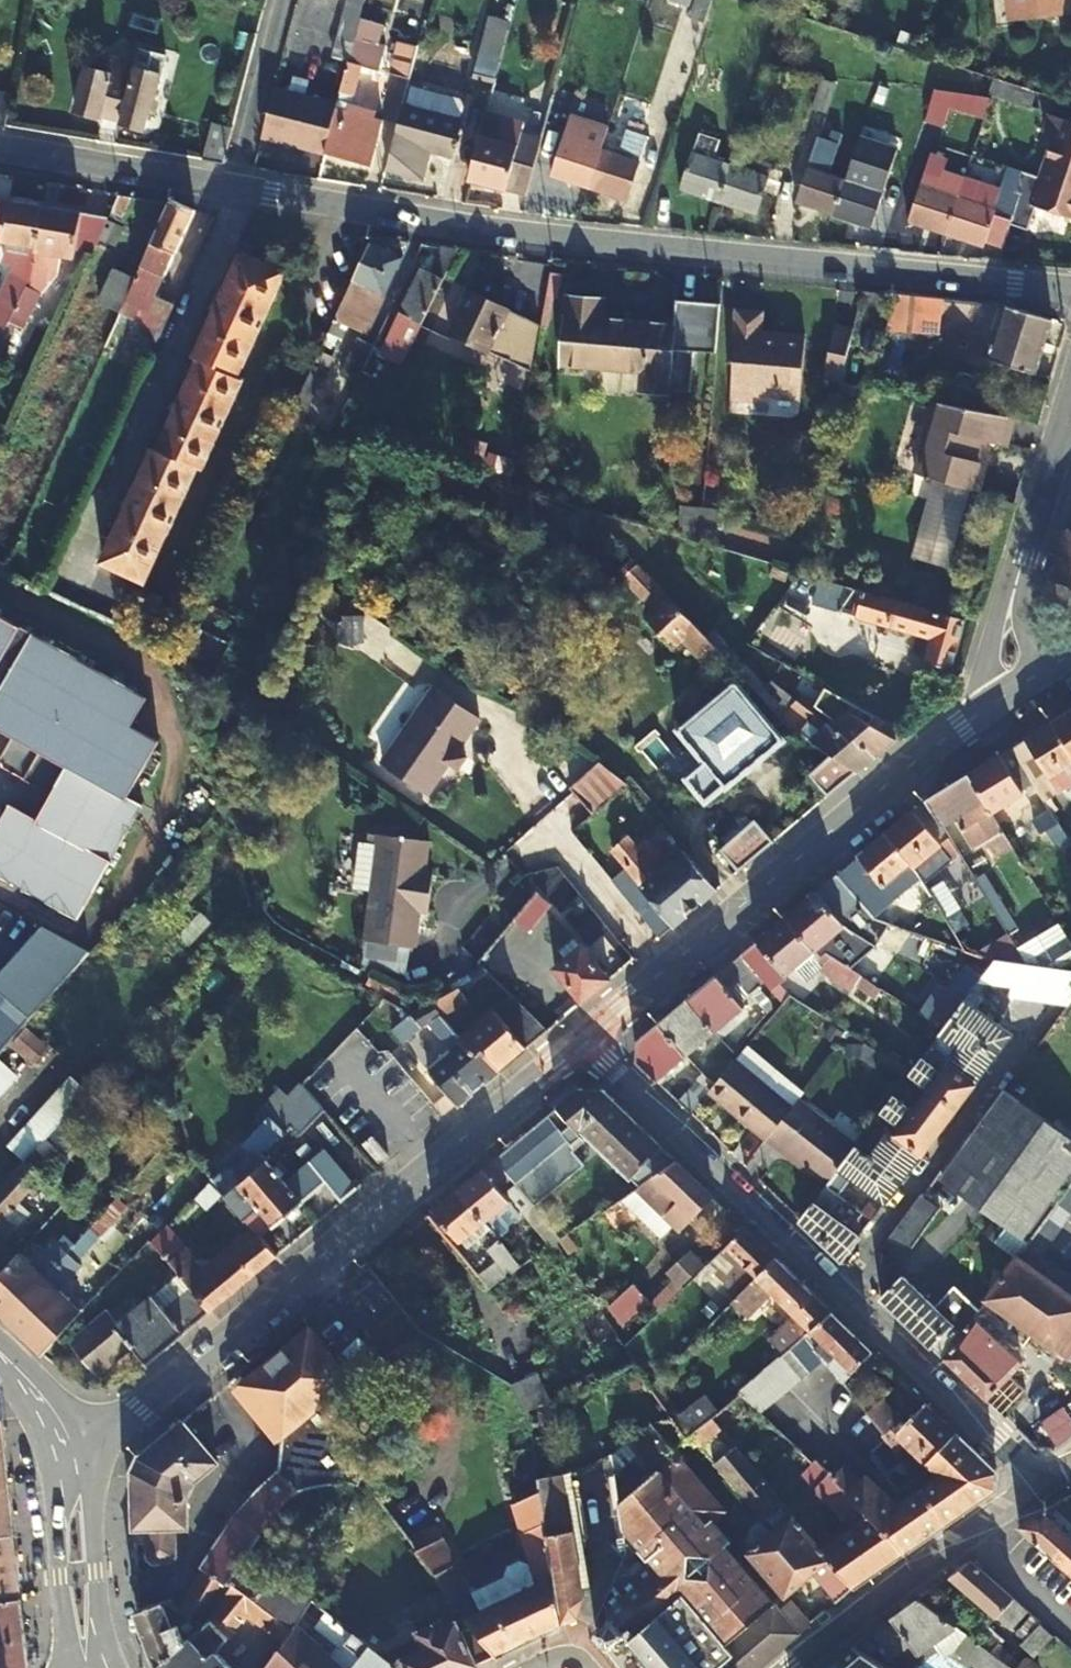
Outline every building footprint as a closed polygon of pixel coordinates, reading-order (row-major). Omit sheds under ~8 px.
[(365,0),(348,0),(344,19),(359,23),(360,21),(365,0)] [(690,15),(705,19),(711,0),(694,0),(690,15)] [(1011,23),(1070,16),(1070,0),(1008,0),(1011,23)] [(352,53),(355,40),(359,23),(344,19),(336,49),(352,53)] [(377,45),(382,27),(360,21),(359,23),(355,40),(377,45)] [(473,81),(493,85),(507,32),(487,27),(473,81)] [(352,53),(338,108),(326,156),(372,167),(384,122),(376,120),(377,114),(352,107),(362,69),(378,73),(383,58),(381,57),(384,47),(377,45),(355,40),(352,53)] [(391,76),(410,81),(418,49),(399,44),(391,76)] [(131,86),(123,116),(121,124),(145,130),(152,109),(154,109),(167,57),(141,49),(140,51),(137,62),(131,86)] [(131,86),(137,62),(113,55),(107,73),(88,68),(75,111),(100,118),(103,110),(123,116),(131,86)] [(826,104),(834,79),(818,78),(810,100),(826,104)] [(1031,110),(1036,94),(997,81),(990,97),(1031,110)] [(407,108),(460,122),(465,103),(411,89),(407,108)] [(986,120),(990,100),(932,89),(925,124),(947,129),(950,113),(986,120)] [(326,156),(338,108),(276,92),(264,139),(326,156)] [(7,126),(13,95),(0,93),(0,125),(7,126)] [(403,107),(387,172),(423,181),(430,152),(454,158),(463,123),(460,122),(407,108),(403,107)] [(1070,165),(1070,123),(1048,115),(1043,133),(1053,136),(1047,156),(1070,165)] [(550,175),(588,188),(599,151),(607,129),(569,116),(550,175)] [(599,151),(588,188),(626,200),(647,137),(641,136),(644,126),(629,122),(617,157),(599,151)] [(224,164),(233,130),(212,125),(201,160),(224,164)] [(516,148),(519,135),(483,125),(480,138),(516,148)] [(680,190),(717,203),(729,166),(712,161),(719,141),(698,134),(680,190)] [(540,141),(519,135),(516,148),(480,138),(468,182),(525,197),(540,141)] [(830,217),(869,229),(895,151),(859,139),(846,181),(843,180),(830,217)] [(794,205),(830,217),(843,180),(826,174),(834,152),(814,145),(794,205)] [(1047,156),(1039,178),(1021,172),(1020,174),(1019,196),(1013,216),(1011,226),(1027,231),(1035,207),(1070,219),(1070,165),(1047,156)] [(729,166),(717,203),(756,215),(767,179),(729,166)] [(957,199),(945,235),(983,248),(995,211),(1013,216),(1019,196),(1020,174),(1021,172),(1007,168),(993,210),(957,198),(957,199)] [(922,175),(907,222),(945,235),(957,199),(957,198),(964,178),(941,171),(938,180),(922,175)] [(11,323),(27,288),(32,276),(34,270),(36,252),(44,207),(8,200),(8,202),(0,200),(0,237),(2,237),(2,242),(7,243),(5,262),(14,263),(12,273),(0,298),(0,331),(5,333),(11,323)] [(119,314),(133,320),(159,332),(171,305),(154,297),(163,276),(166,276),(194,211),(169,200),(119,314)] [(88,261),(108,217),(44,207),(36,252),(61,256),(88,261)] [(401,258),(370,244),(285,422),(299,429),(301,424),(322,380),(328,383),(342,355),(336,352),(348,326),(365,334),(383,295),(385,293),(401,258)] [(456,249),(441,247),(431,269),(423,265),(399,316),(400,316),(382,354),(390,358),(381,378),(394,383),(456,249)] [(61,256),(36,252),(34,270),(57,274),(61,256)] [(200,359),(239,377),(288,272),(244,252),(222,299),(217,309),(195,356),(200,359)] [(27,288),(11,323),(25,329),(42,295),(27,288)] [(533,372),(541,325),(469,292),(449,333),(533,372)] [(899,295),(892,325),(940,336),(943,300),(899,295)] [(211,306),(217,309),(222,299),(216,296),(211,306)] [(37,329),(53,337),(67,306),(50,299),(37,329)] [(603,303),(569,301),(563,364),(642,373),(640,393),(670,396),(670,393),(682,394),(692,386),(695,355),(717,357),(721,308),(677,304),(674,335),(653,332),(653,327),(601,322),(603,303)] [(1052,319),(1006,305),(988,362),(1034,376),(1052,319)] [(119,314),(104,347),(118,353),(133,320),(119,314)] [(738,316),(731,395),(801,401),(807,342),(762,338),(763,319),(738,316)] [(824,380),(843,384),(856,329),(837,325),(824,380)] [(358,384),(375,347),(358,340),(341,376),(358,384)] [(160,449),(199,466),(205,469),(245,380),(239,377),(200,359),(160,449)] [(493,364),(481,386),(497,393),(508,372),(493,364)] [(859,389),(843,385),(836,412),(853,416),(859,389)] [(176,396),(172,407),(178,409),(183,399),(176,396)] [(1016,418),(937,401),(918,477),(931,480),(911,561),(949,571),(968,490),(982,494),(989,465),(982,464),(984,453),(991,454),(993,444),(1010,447),(1016,418)] [(199,466),(160,449),(155,446),(103,561),(146,581),(199,466)] [(123,501),(129,504),(134,494),(128,491),(123,501)] [(1058,580),(1070,584),(1070,538),(1058,580)] [(724,657),(638,566),(624,578),(655,612),(646,620),(674,651),(683,642),(709,670),(724,657)] [(833,592),(836,582),(802,572),(796,581),(833,592)] [(836,582),(833,592),(829,606),(841,609),(843,612),(891,626),(890,629),(897,635),(905,637),(914,637),(915,634),(934,639),(927,663),(952,671),(966,621),(836,582)] [(0,699),(0,732),(15,740),(3,762),(5,770),(54,797),(41,821),(13,806),(0,829),(0,876),(82,920),(146,804),(130,796),(161,739),(133,725),(149,696),(0,615),(0,695),(1,696),(0,699)] [(734,668),(727,661),(720,667),(726,676),(734,668)] [(786,742),(736,682),(677,731),(695,752),(688,758),(693,764),(680,775),(705,805),(725,788),(727,790),(786,742)] [(481,720),(437,689),(383,765),(428,796),(450,764),(458,769),(466,758),(458,752),(481,720)] [(805,706),(812,700),(807,697),(800,702),(805,706)] [(825,710),(812,700),(805,706),(798,712),(811,722),(825,710)] [(805,706),(800,702),(793,708),(798,712),(805,706)] [(840,720),(851,711),(844,706),(832,715),(840,720)] [(825,732),(833,726),(840,720),(832,715),(825,710),(811,722),(825,732)] [(840,720),(833,726),(878,757),(896,742),(851,711),(840,720)] [(1055,723),(1070,748),(1070,713),(1055,723)] [(1055,723),(1028,740),(1052,777),(1070,765),(1070,748),(1055,723)] [(814,742),(832,755),(858,774),(878,757),(833,726),(825,732),(814,742)] [(1013,749),(1034,782),(1036,785),(1052,777),(1028,740),(1013,749)] [(970,775),(994,813),(1027,794),(1024,788),(1034,782),(1013,749),(970,775)] [(858,774),(832,755),(808,774),(828,799),(858,774)] [(628,786),(599,767),(571,791),(576,796),(594,816),(628,786)] [(928,801),(945,827),(960,820),(978,849),(989,843),(998,858),(1016,847),(994,813),(970,775),(928,801)] [(888,834),(916,866),(943,844),(939,838),(947,831),(945,827),(928,801),(888,834)] [(1059,822),(1052,810),(1034,821),(1041,833),(1059,822)] [(718,892),(686,854),(651,882),(644,876),(651,871),(623,837),(628,834),(609,811),(593,829),(626,870),(612,882),(659,940),(718,892)] [(739,873),(775,843),(755,819),(751,822),(746,815),(720,837),(725,843),(718,848),(739,873)] [(916,866),(888,834),(859,859),(893,898),(897,902),(925,879),(919,869),(916,866)] [(429,842),(377,835),(362,941),(415,948),(420,912),(428,914),(434,873),(425,871),(429,842)] [(859,859),(839,875),(867,910),(871,915),(893,898),(859,859)] [(976,877),(970,868),(957,876),(962,886),(976,877)] [(867,910),(839,875),(818,893),(846,927),(867,910)] [(932,890),(945,910),(956,903),(945,883),(932,890)] [(824,961),(830,953),(821,948),(846,927),(818,893),(788,919),(816,953),(824,961)] [(537,895),(516,921),(530,933),(549,911),(537,895)] [(494,909),(468,940),(484,954),(510,922),(494,909)] [(834,956),(876,921),(871,915),(867,910),(846,927),(821,948),(830,953),(834,956)] [(758,944),(780,969),(786,977),(797,969),(816,953),(788,919),(758,944)] [(966,945),(977,938),(966,921),(955,928),(966,945)] [(1040,964),(1058,967),(1070,969),(1070,936),(1064,924),(1029,944),(1021,949),(1030,963),(1040,964)] [(1021,949),(1029,944),(1020,930),(1012,934),(1021,949)] [(977,938),(966,945),(970,950),(980,953),(992,957),(979,937),(977,938)] [(765,983),(780,969),(758,944),(743,956),(765,983)] [(584,1004),(610,982),(583,950),(556,971),(584,1004)] [(816,953),(797,969),(812,979),(824,969),(829,966),(824,961),(816,953)] [(829,966),(838,959),(834,956),(830,953),(824,961),(829,966)] [(978,985),(998,959),(992,957),(980,953),(954,990),(967,999),(974,990),(978,985)] [(731,966),(753,993),(759,988),(765,983),(743,956),(731,966)] [(829,966),(824,969),(855,990),(864,977),(838,959),(829,966)] [(998,959),(978,985),(987,992),(995,982),(1016,984),(1020,962),(998,959)] [(1035,999),(1040,964),(1030,963),(1020,962),(1016,984),(1014,996),(1035,999)] [(1058,967),(1040,964),(1035,999),(1053,1002),(1053,1007),(1068,1009),(1070,1004),(1070,969),(1058,967)] [(740,1004),(753,993),(731,966),(718,977),(740,1004)] [(784,1005),(791,997),(779,983),(786,977),(780,969),(765,983),(784,1005)] [(740,1004),(718,977),(690,1001),(716,1033),(744,1010),(740,1004)] [(944,1031),(952,1020),(967,999),(954,990),(940,980),(917,1013),(944,1031)] [(431,1004),(439,1019),(468,1003),(460,988),(431,1004)] [(753,993),(768,1013),(771,1008),(770,1001),(759,988),(753,993)] [(952,1020),(998,1057),(1015,1034),(977,1006),(984,997),(974,990),(967,999),(952,1020)] [(549,1034),(512,997),(457,1041),(464,1049),(477,1057),(484,1052),(501,1073),(549,1034)] [(716,1033),(690,1001),(661,1025),(688,1057),(716,1033)] [(431,1004),(417,1011),(412,1015),(399,1026),(394,1032),(405,1045),(410,1039),(420,1032),(431,1026),(454,1054),(429,1074),(458,1108),(501,1073),(484,1052),(477,1057),(464,1049),(457,1041),(439,1019),(431,1004)] [(998,1057),(952,1020),(944,1031),(930,1049),(923,1058),(940,1071),(945,1065),(947,1067),(949,1065),(977,1085),(998,1057)] [(9,1040),(29,1059),(47,1040),(27,1021),(9,1040)] [(640,1064),(662,1086),(669,1080),(665,1076),(688,1057),(661,1025),(640,1042),(640,1064)] [(911,1098),(919,1104),(947,1125),(977,1085),(949,1065),(947,1067),(945,1065),(940,1071),(923,1058),(917,1066),(936,1081),(928,1090),(923,1098),(916,1093),(911,1098)] [(709,1093),(767,1141),(794,1107),(737,1060),(727,1071),(713,1088),(709,1093)] [(707,1080),(713,1088),(727,1071),(720,1065),(707,1080)] [(909,1077),(928,1090),(936,1081),(917,1066),(912,1073),(909,1077)] [(888,1105),(878,1119),(875,1123),(889,1134),(892,1129),(925,1153),(947,1125),(919,1104),(911,1098),(900,1089),(909,1077),(912,1073),(902,1067),(879,1098),(888,1105)] [(680,1102),(691,1114),(709,1093),(713,1088),(707,1080),(703,1076),(680,1102)] [(301,1132),(326,1111),(301,1084),(271,1116),(284,1128),(285,1130),(294,1122),(301,1132)] [(1009,1089),(977,1133),(978,1134),(959,1161),(955,1160),(953,1163),(949,1161),(940,1174),(1026,1238),(1070,1177),(1070,1135),(1009,1089)] [(640,1188),(678,1163),(607,1094),(581,1092),(496,1162),(517,1187),(583,1134),(640,1188)] [(790,1153),(830,1183),(840,1169),(856,1147),(859,1144),(800,1099),(794,1107),(767,1141),(789,1156),(790,1153)] [(26,1162),(55,1130),(39,1115),(10,1147),(26,1162)] [(253,1156),(261,1150),(284,1128),(271,1116),(242,1146),(253,1156)] [(5,1184),(24,1200),(42,1181),(48,1186),(68,1163),(62,1158),(78,1142),(60,1125),(55,1130),(26,1162),(5,1184)] [(925,1153),(892,1129),(889,1134),(879,1147),(871,1158),(905,1181),(925,1153)] [(971,1130),(949,1161),(953,1163),(955,1160),(959,1161),(978,1134),(977,1133),(971,1130)] [(859,1144),(856,1147),(871,1158),(879,1147),(864,1137),(859,1144)] [(856,1147),(840,1169),(830,1183),(828,1185),(843,1196),(845,1197),(849,1193),(844,1190),(853,1179),(887,1204),(905,1181),(871,1158),(856,1147)] [(246,1178),(269,1160),(261,1150),(253,1156),(238,1169),(246,1178)] [(314,1161),(288,1182),(285,1185),(303,1203),(326,1183),(342,1204),(359,1190),(338,1164),(337,1165),(331,1158),(327,1162),(321,1155),(314,1161)] [(273,1164),(269,1160),(246,1178),(238,1169),(218,1187),(260,1235),(274,1224),(275,1226),(285,1217),(294,1221),(303,1214),(301,1204),(303,1203),(285,1185),(288,1182),(285,1179),(288,1171),(280,1162),(273,1164)] [(486,1225),(494,1219),(511,1205),(522,1218),(534,1208),(517,1187),(496,1162),(460,1193),(486,1225)] [(678,1163),(640,1188),(603,1213),(616,1233),(673,1196),(679,1202),(665,1216),(681,1232),(715,1198),(678,1163)] [(97,1169),(92,1166),(83,1178),(86,1181),(97,1169)] [(24,1200),(5,1184),(0,1190),(0,1226),(24,1200)] [(845,1260),(862,1237),(830,1212),(843,1196),(828,1185),(802,1220),(845,1260)] [(1021,1257),(1070,1294),(1070,1272),(1046,1254),(1070,1221),(1070,1190),(1021,1257)] [(55,1193),(37,1211),(33,1216),(44,1227),(66,1203),(55,1193)] [(460,1193),(433,1214),(459,1246),(463,1244),(486,1225),(460,1193)] [(923,1194),(893,1238),(911,1251),(941,1206),(923,1194)] [(870,1203),(864,1212),(856,1222),(867,1231),(875,1220),(882,1212),(870,1203)] [(505,1232),(522,1218),(511,1205),(494,1219),(505,1232)] [(746,1228),(727,1209),(713,1222),(734,1242),(746,1228)] [(89,1226),(81,1219),(58,1246),(51,1241),(31,1263),(19,1255),(3,1274),(0,1278),(0,1314),(6,1320),(47,1279),(44,1278),(91,1227),(89,1226)] [(279,1256),(261,1237),(219,1271),(215,1265),(209,1265),(205,1269),(168,1224),(151,1241),(163,1258),(165,1257),(178,1274),(211,1312),(279,1256)] [(486,1225),(463,1244),(468,1251),(492,1232),(486,1225)] [(42,1356),(83,1314),(58,1291),(81,1267),(75,1262),(99,1235),(91,1227),(44,1278),(47,1279),(6,1320),(42,1356)] [(746,1228),(734,1242),(709,1267),(740,1297),(748,1289),(777,1258),(746,1228)] [(521,1268),(501,1243),(489,1252),(498,1265),(478,1279),(487,1291),(521,1268)] [(690,1244),(664,1270),(671,1278),(650,1299),(659,1309),(707,1261),(690,1244)] [(1012,1317),(1057,1351),(1059,1349),(1070,1358),(1070,1294),(1021,1257),(991,1298),(1005,1309),(1005,1312),(1012,1317)] [(834,1314),(777,1258),(748,1289),(740,1297),(733,1304),(749,1319),(775,1293),(793,1311),(768,1338),(787,1355),(794,1349),(805,1339),(807,1337),(834,1314)] [(178,1274),(154,1293),(165,1308),(175,1301),(195,1325),(211,1312),(178,1274)] [(938,1306),(905,1275),(884,1298),(946,1358),(965,1333),(981,1311),(956,1287),(938,1306)] [(625,1324),(651,1302),(633,1282),(608,1303),(625,1324)] [(165,1308),(154,1293),(112,1327),(131,1349),(146,1366),(195,1325),(175,1301),(165,1308)] [(946,1358),(1005,1415),(1027,1391),(1012,1377),(1024,1364),(991,1331),(1000,1319),(1007,1324),(1012,1317),(1005,1312),(1005,1309),(991,1298),(981,1311),(965,1333),(946,1358)] [(834,1314),(807,1337),(829,1364),(838,1356),(855,1372),(875,1353),(834,1314)] [(112,1327),(106,1319),(78,1344),(100,1374),(131,1349),(112,1327)] [(236,1515),(202,1569),(206,1572),(181,1611),(202,1628),(234,1589),(246,1572),(289,1511),(300,1499),(314,1488),(345,1482),(360,1488),(368,1472),(332,1420),(336,1419),(327,1398),(352,1382),(341,1369),(319,1342),(309,1330),(241,1386),(281,1435),(277,1475),(262,1488),(236,1515)] [(826,1363),(805,1339),(794,1349),(787,1355),(784,1357),(805,1382),(826,1363)] [(866,1377),(849,1390),(867,1413),(884,1400),(866,1377)] [(884,1400),(867,1413),(887,1438),(884,1441),(897,1457),(908,1445),(928,1465),(959,1434),(928,1404),(906,1427),(884,1400)] [(703,1401),(672,1424),(683,1443),(710,1423),(717,1417),(703,1401)] [(1045,1422),(1061,1446),(1070,1439),(1070,1404),(1045,1422)] [(780,1613),(721,1546),(727,1541),(711,1520),(723,1510),(644,1419),(624,1437),(638,1454),(614,1473),(620,1527),(732,1654),(720,1664),(724,1667),(761,1667),(799,1635),(780,1613)] [(0,1420),(0,1535),(14,1534),(0,1420)] [(130,1473),(133,1543),(145,1542),(146,1561),(151,1565),(170,1564),(175,1558),(174,1530),(187,1530),(186,1498),(196,1478),(216,1463),(182,1421),(138,1457),(130,1473)] [(959,1434),(928,1465),(941,1478),(898,1507),(866,1477),(859,1484),(827,1453),(815,1464),(850,1499),(905,1554),(995,1492),(1000,1473),(959,1434)] [(822,1552),(736,1453),(716,1468),(743,1499),(775,1535),(748,1557),(786,1601),(814,1577),(837,1603),(854,1588),(822,1552)] [(561,1628),(578,1620),(582,1595),(581,1589),(589,1588),(568,1474),(536,1482),(536,1495),(561,1628)] [(536,1495),(517,1503),(534,1562),(473,1592),(435,1525),(408,1540),(436,1578),(468,1626),(496,1658),(561,1628),(536,1495)] [(905,1554),(850,1499),(842,1508),(860,1527),(822,1552),(854,1588),(905,1554)] [(1020,1524),(1070,1573),(1070,1535),(1045,1510),(1020,1524)] [(613,1648),(614,1648),(611,1645),(616,1640),(617,1643),(618,1645),(622,1646),(625,1645),(626,1643),(626,1640),(650,1667),(724,1667),(720,1664),(732,1654),(620,1527),(623,1552),(601,1605),(609,1609),(607,1614),(610,1618),(608,1620),(609,1623),(600,1631),(598,1627),(596,1628),(595,1630),(597,1633),(594,1634),(596,1637),(599,1635),(606,1645),(604,1646),(606,1649),(609,1647),(611,1650),(613,1648)] [(0,1535),(0,1601),(21,1599),(14,1534),(0,1535)] [(971,1559),(948,1575),(997,1618),(998,1616),(1010,1627),(1026,1640),(1022,1643),(1036,1656),(1054,1635),(1026,1610),(971,1559)] [(215,1654),(246,1616),(282,1643),(296,1624),(304,1618),(317,1607),(281,1580),(273,1591),(246,1572),(234,1589),(202,1628),(155,1667),(228,1667),(215,1654)] [(956,1624),(918,1597),(891,1616),(917,1654),(938,1637),(956,1624)] [(0,1601),(0,1667),(30,1667),(21,1599),(0,1601)] [(136,1615),(155,1667),(202,1628),(181,1611),(170,1603),(136,1615)] [(793,1603),(780,1613),(799,1635),(812,1624),(793,1603)] [(381,1662),(317,1607),(304,1618),(337,1647),(328,1656),(341,1667),(387,1667),(381,1662)] [(468,1626),(457,1631),(452,1621),(441,1626),(438,1619),(417,1628),(424,1642),(381,1662),(387,1667),(474,1667),(496,1658),(468,1626)] [(328,1656),(296,1624),(282,1643),(264,1667),(341,1667),(328,1656)] [(956,1624),(938,1637),(947,1646),(961,1629),(956,1624)] [(855,1642),(882,1659),(894,1651),(877,1626),(855,1642)] [(961,1629),(947,1646),(976,1667),(1015,1667),(961,1629)] [(882,1659),(855,1642),(826,1667),(896,1667),(882,1659)]
